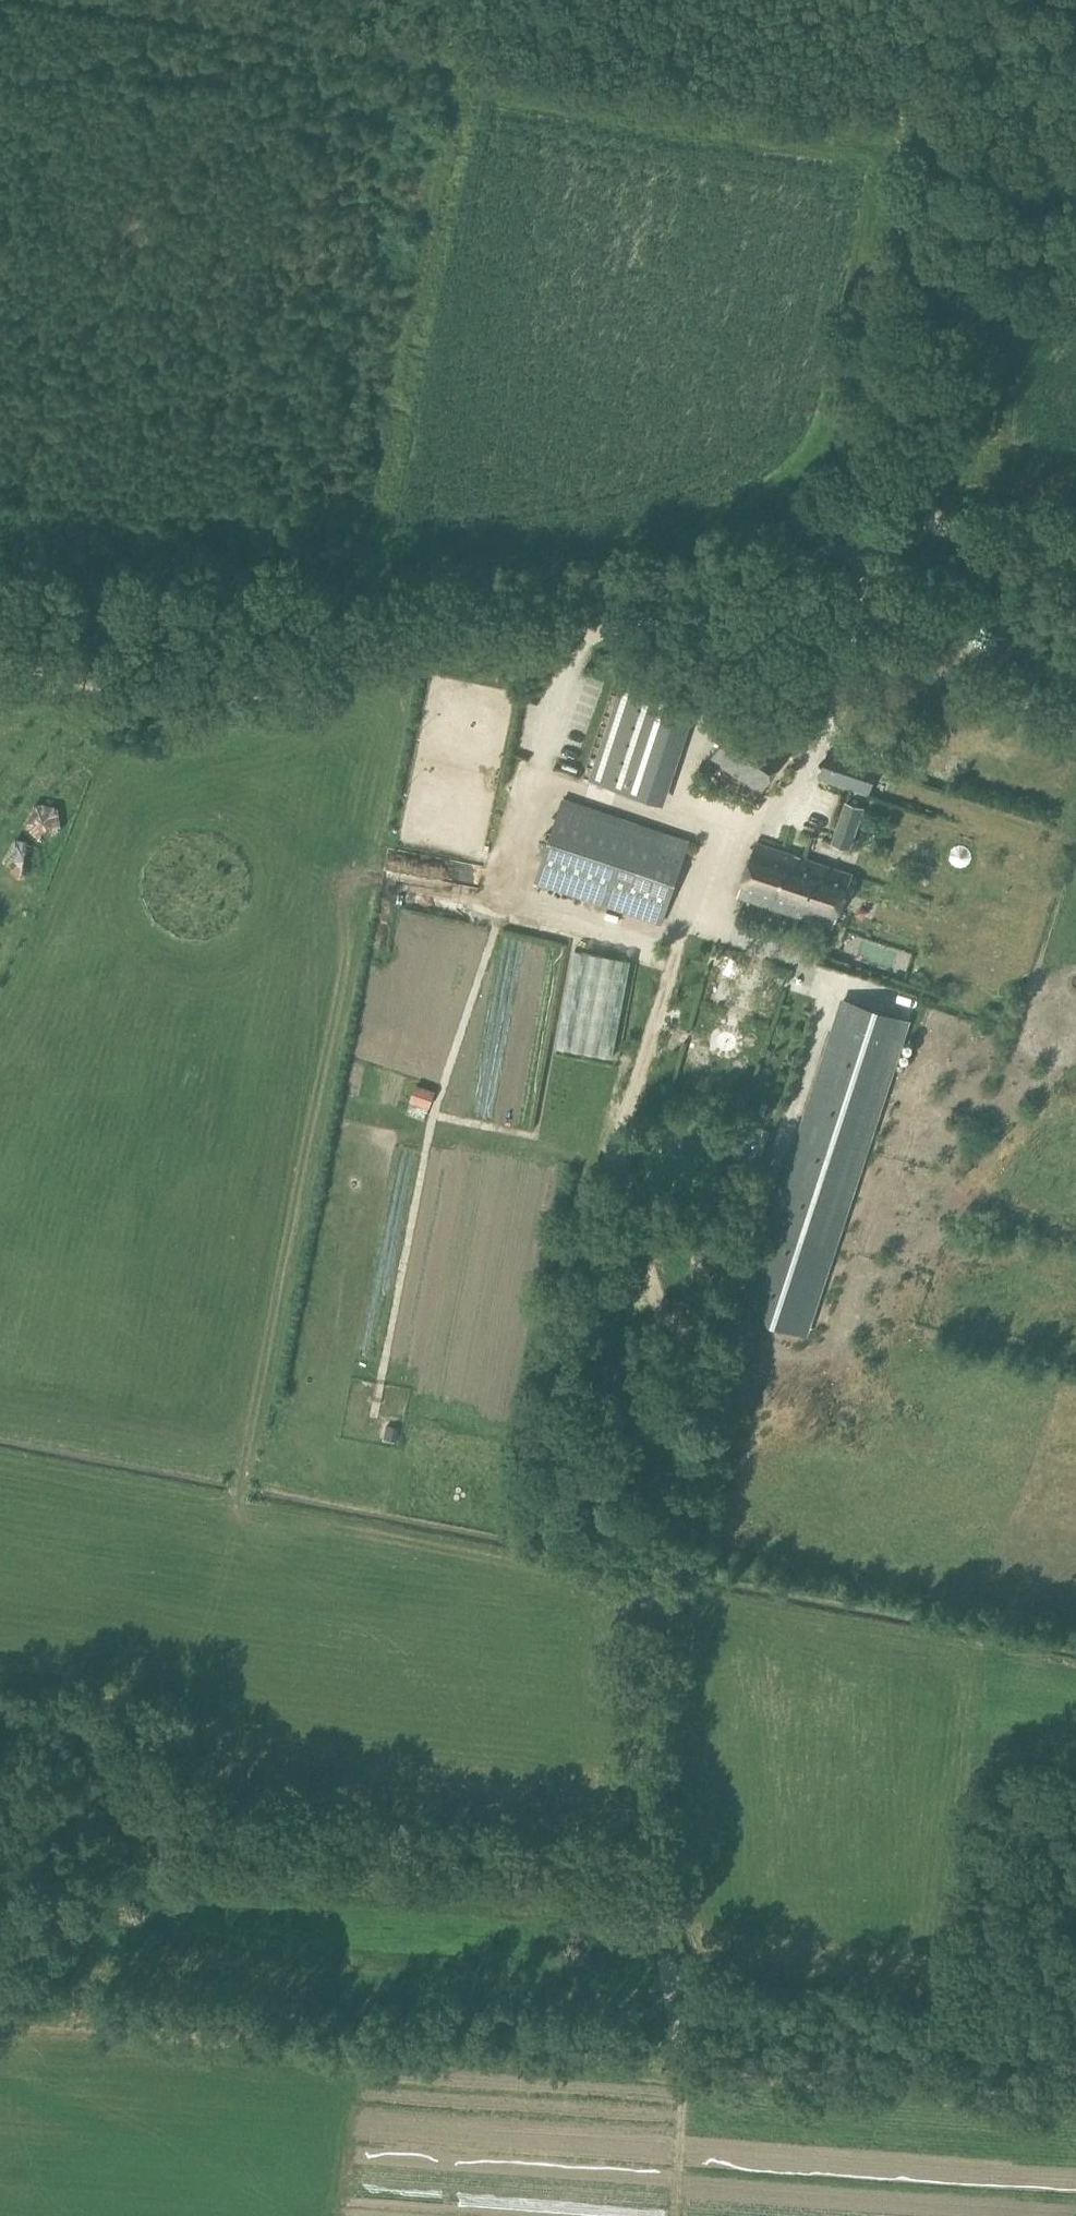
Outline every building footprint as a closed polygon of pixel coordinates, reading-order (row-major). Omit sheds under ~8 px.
[(603,785),(623,791),(658,687),(638,680),(603,785)] [(762,793),(789,752),(737,721),(711,759),(762,793)] [(879,765),(829,747),(819,779),(869,796),(879,765)] [(536,882),(625,913),(662,925),(691,840),(563,798),(536,882)] [(851,851),(865,808),(846,802),(831,844),(851,851)] [(30,810),(38,829),(49,824),(41,805),(30,810)] [(35,865),(37,838),(6,835),(3,871),(13,872),(14,864),(35,865)] [(833,928),(851,874),(758,842),(739,897),(833,928)] [(418,904),(419,891),(396,888),(394,901),(418,904)] [(632,960),(576,950),(558,1047),(613,1057),(632,960)] [(908,1020),(845,1000),(740,1324),(803,1344),(908,1020)] [(404,1100),(426,1103),(429,1085),(407,1082),(404,1100)] [(760,1161),(762,1123),(743,1122),(741,1160),(760,1161)] [(764,1160),(777,1164),(787,1132),(774,1128),(764,1160)]
